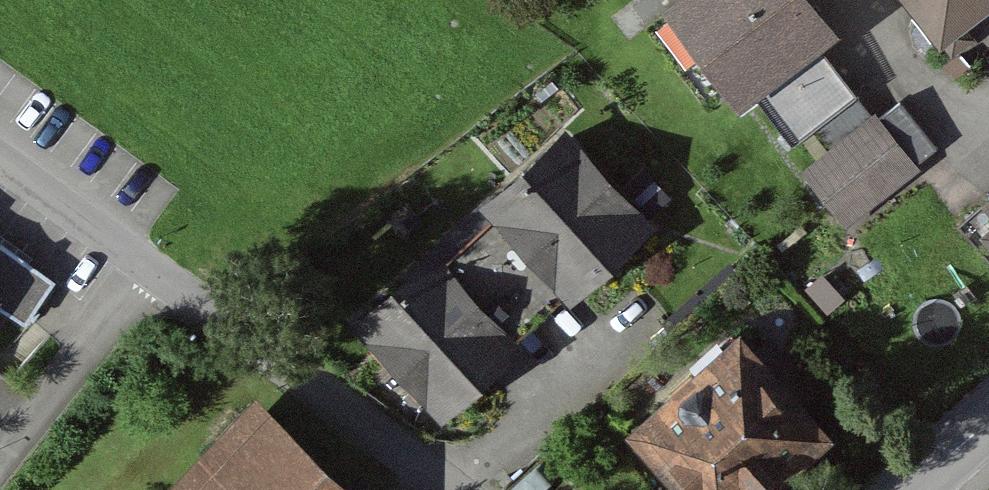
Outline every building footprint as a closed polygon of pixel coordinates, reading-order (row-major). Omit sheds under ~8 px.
[(660,3),(738,105),(757,90),(792,136),(809,124),(856,87),(822,44),(842,29),(820,0),(664,0),(660,3)] [(951,56),(976,38),(962,18),(987,0),(909,0),(951,56)] [(880,117),(856,87),(809,124),(828,147),(801,169),(847,226),(920,167),(916,162),(880,117)] [(900,101),(880,117),(916,162),(936,146),(900,101)] [(564,125),(478,202),(491,217),(561,295),(569,303),(655,225),(564,125)] [(979,195),(988,206),(988,186),(979,195)] [(491,217),(446,259),(518,335),(561,295),(491,217)] [(0,244),(0,300),(24,317),(51,280),(0,244)] [(446,259),(431,244),(350,321),(445,420),(526,343),(518,335),(446,259)] [(824,272),(805,288),(826,313),(845,297),(824,272)] [(741,326),(625,429),(680,489),(766,489),(834,429),(741,326)] [(256,391),(164,489),(363,489),(256,391)]
